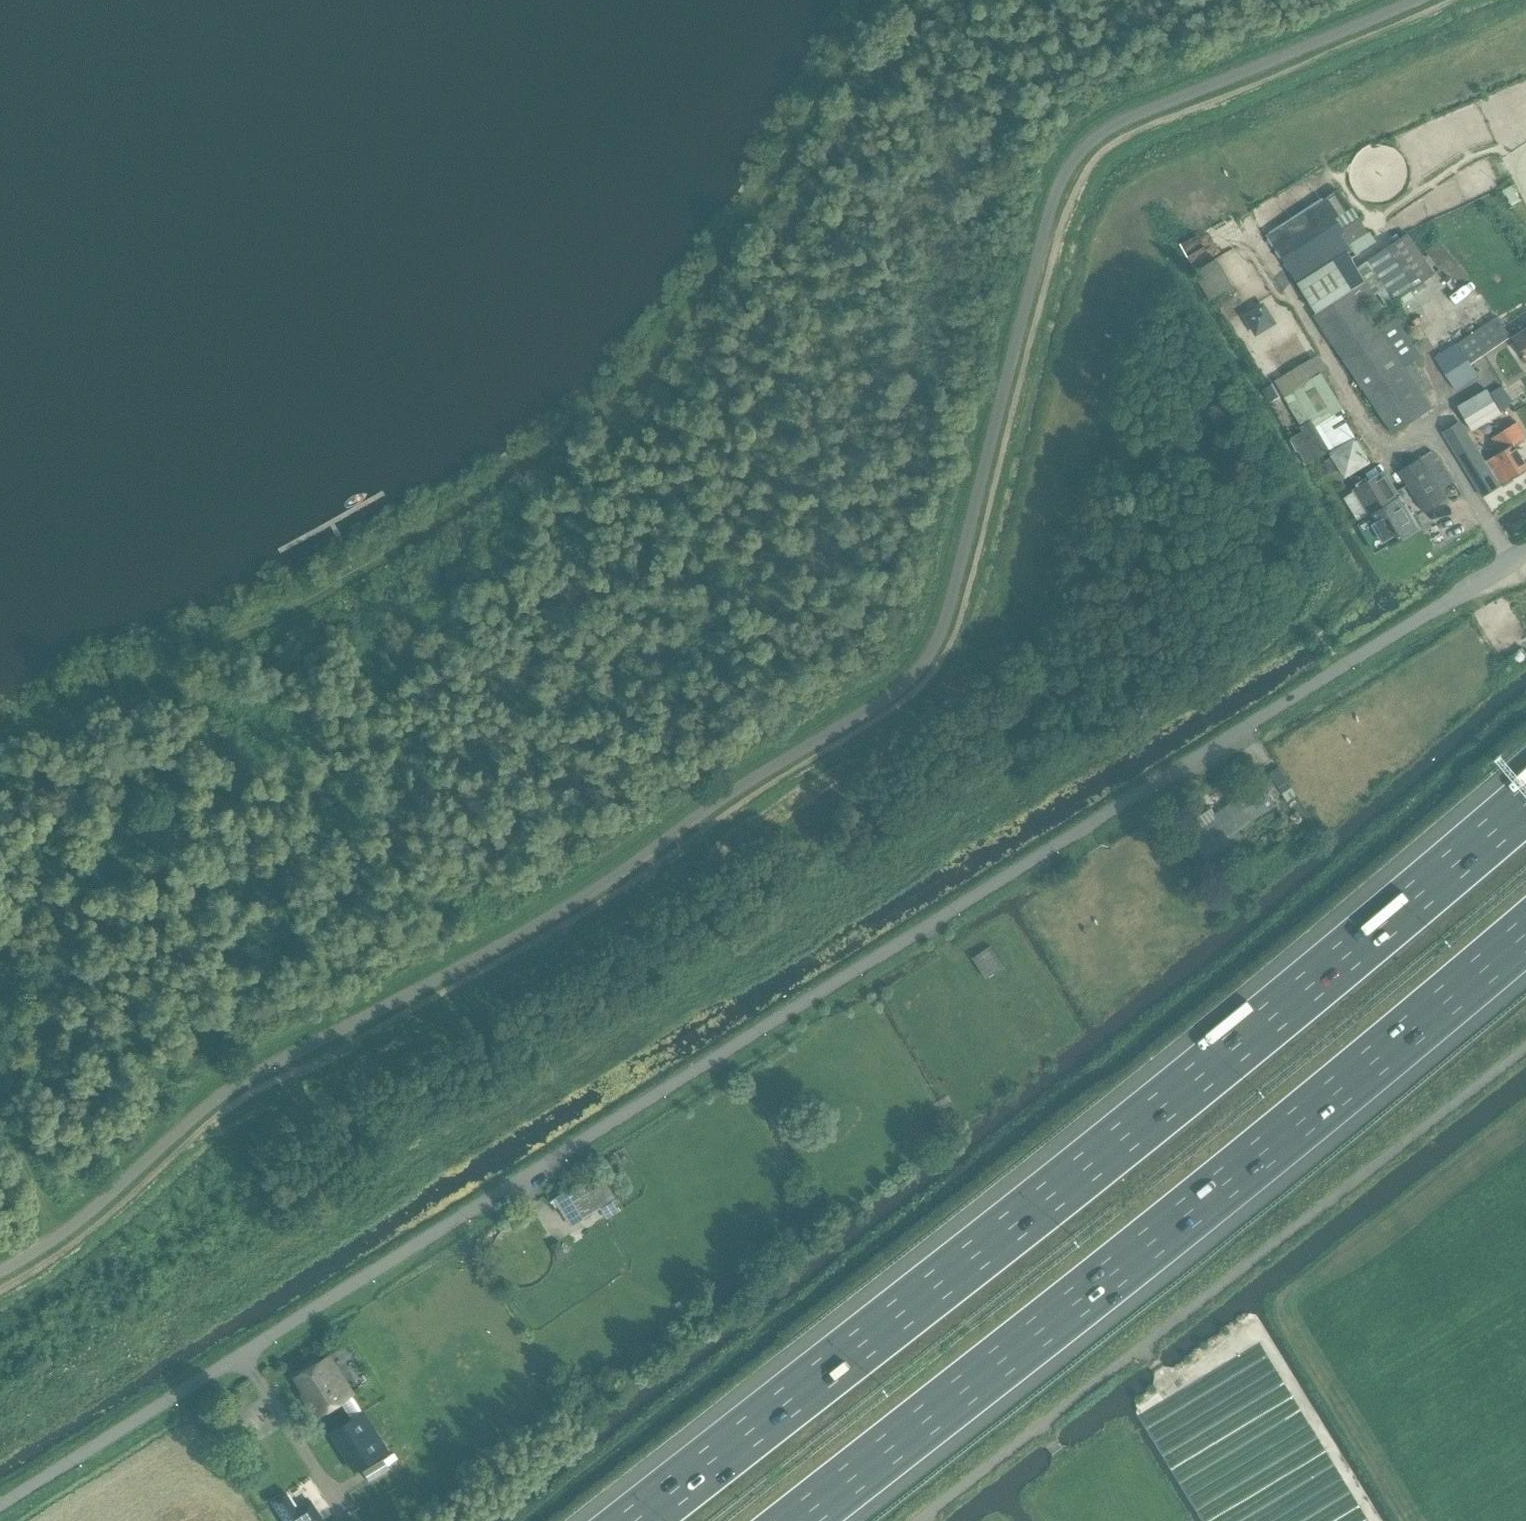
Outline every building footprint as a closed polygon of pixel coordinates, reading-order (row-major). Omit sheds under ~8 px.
[(1322,198),(1266,235),(1316,313),(1366,281),(1358,268),(1348,252),(1352,250),(1341,235),(1345,233),(1336,218),(1323,200),(1322,198)] [(1352,208),(1336,218),(1345,233),(1341,235),(1352,250),(1355,255),(1376,242),(1370,232),(1368,233),(1352,208)] [(1364,264),(1358,268),(1366,281),(1375,295),(1378,294),(1387,307),(1395,302),(1398,300),(1410,292),(1415,288),(1435,274),(1407,234),(1367,260),(1368,261),(1364,264)] [(1209,299),(1232,287),(1216,258),(1193,271),(1209,299)] [(1316,313),(1313,315),(1393,435),(1432,408),(1423,395),(1433,389),(1415,362),(1421,357),(1396,319),(1380,330),(1367,311),(1380,302),(1375,295),(1366,281),(1316,313)] [(1509,338),(1495,317),(1434,357),(1455,389),(1476,375),(1469,364),(1509,338)] [(1511,337),(1525,359),(1525,328),(1511,337)] [(1329,451),(1353,436),(1341,416),(1345,413),(1320,374),(1283,397),(1301,426),(1310,421),(1329,451)] [(1499,411),(1511,404),(1501,386),(1489,394),(1486,389),(1458,406),(1472,430),(1501,413),(1499,411)] [(1525,437),(1525,435),(1518,421),(1492,436),(1500,452),(1484,462),(1499,486),(1525,469),(1525,465),(1513,444),(1525,437)] [(1499,486),(1484,462),(1461,423),(1443,433),(1482,496),(1499,486)] [(1300,451),(1301,450),(1310,445),(1305,435),(1296,440),(1294,441),(1292,442),(1298,452),(1300,451)] [(1355,437),(1329,453),(1332,458),(1339,470),(1345,479),(1370,463),(1355,437)] [(1440,490),(1452,482),(1432,450),(1398,471),(1424,512),(1445,498),(1440,490)] [(1383,472),(1353,490),(1370,518),(1359,524),(1376,553),(1387,547),(1417,529),(1383,472)] [(1287,783),(1278,789),(1287,802),(1295,796),(1287,783)] [(1191,836),(1205,857),(1234,837),(1232,833),(1275,805),(1261,784),(1214,814),(1211,808),(1192,820),(1199,831),(1191,836)] [(987,978),(1003,967),(990,946),(973,957),(987,978)] [(599,1173),(553,1201),(569,1227),(599,1209),(605,1220),(620,1211),(614,1201),(615,1200),(599,1173)] [(326,1358),(294,1378),(317,1415),(339,1402),(349,1396),(326,1358)] [(350,1420),(336,1429),(347,1447),(340,1452),(353,1471),(376,1456),(385,1451),(361,1413),(360,1414),(349,1396),(339,1402),(350,1420)] [(393,1455),(383,1461),(386,1467),(396,1460),(393,1455)] [(382,1459),(361,1472),(367,1482),(388,1470),(386,1467),(383,1461),(382,1459)] [(281,1518),(283,1520),(321,1520),(308,1501),(295,1510),(281,1518)]
